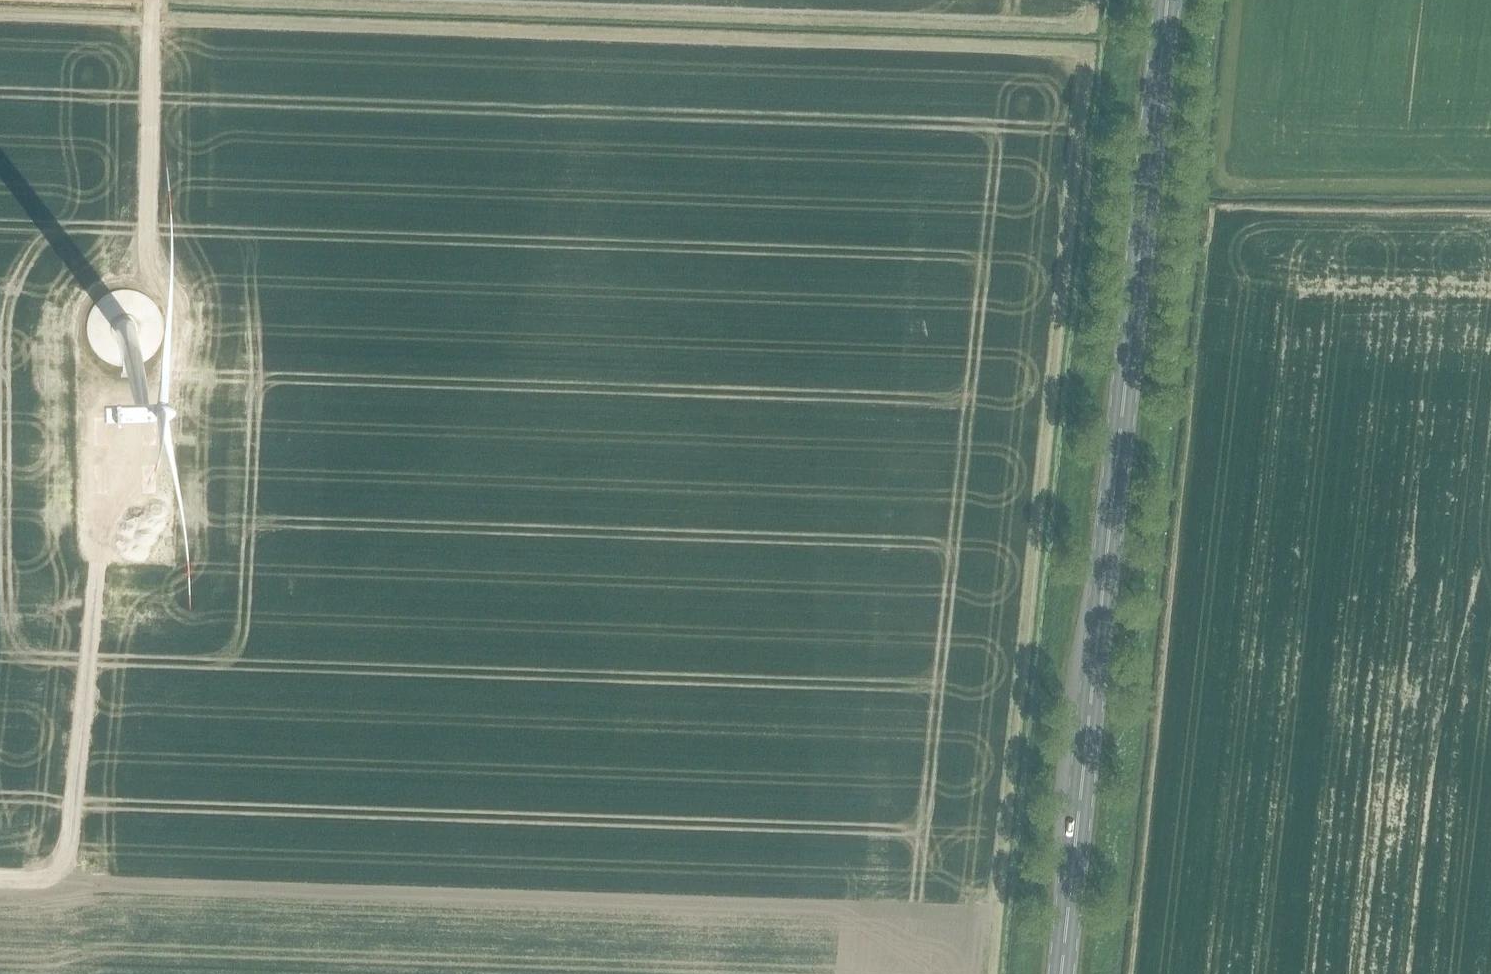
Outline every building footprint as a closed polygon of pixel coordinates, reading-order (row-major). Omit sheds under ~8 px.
[(116,324),(115,327),(116,331),(118,335),(121,337),(125,338),(129,337),(132,335),(134,332),(135,328),(135,324),(132,321),(129,319),(126,318),(122,318),(118,320),(116,324)]
